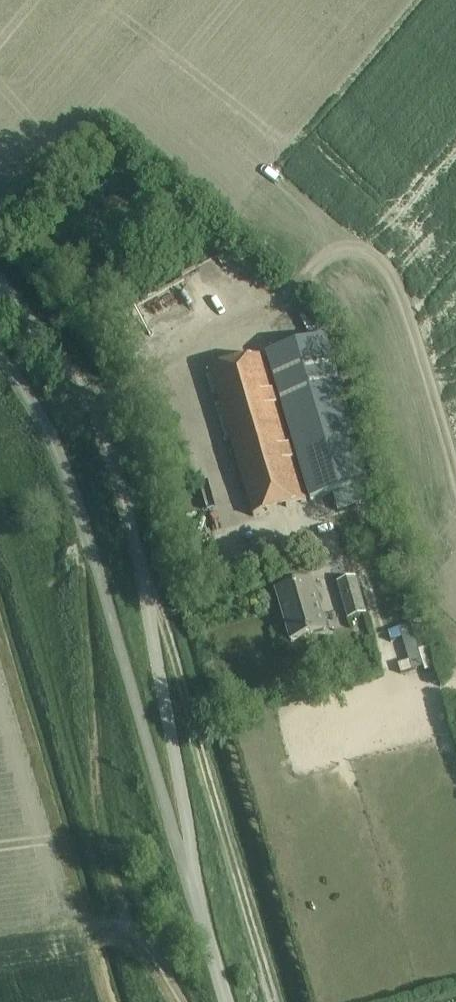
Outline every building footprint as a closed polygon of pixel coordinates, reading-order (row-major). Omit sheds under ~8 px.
[(262,358),(306,503),(362,486),(318,342),(262,358)] [(209,374),(253,519),(301,504),(257,360),(209,374)] [(354,582),(338,586),(348,620),(364,615),(354,582)] [(326,633),(313,586),(276,596),(290,643),(326,633)] [(395,619),(398,636),(418,634),(415,616),(395,619)] [(405,659),(426,655),(424,645),(403,649),(405,659)]
